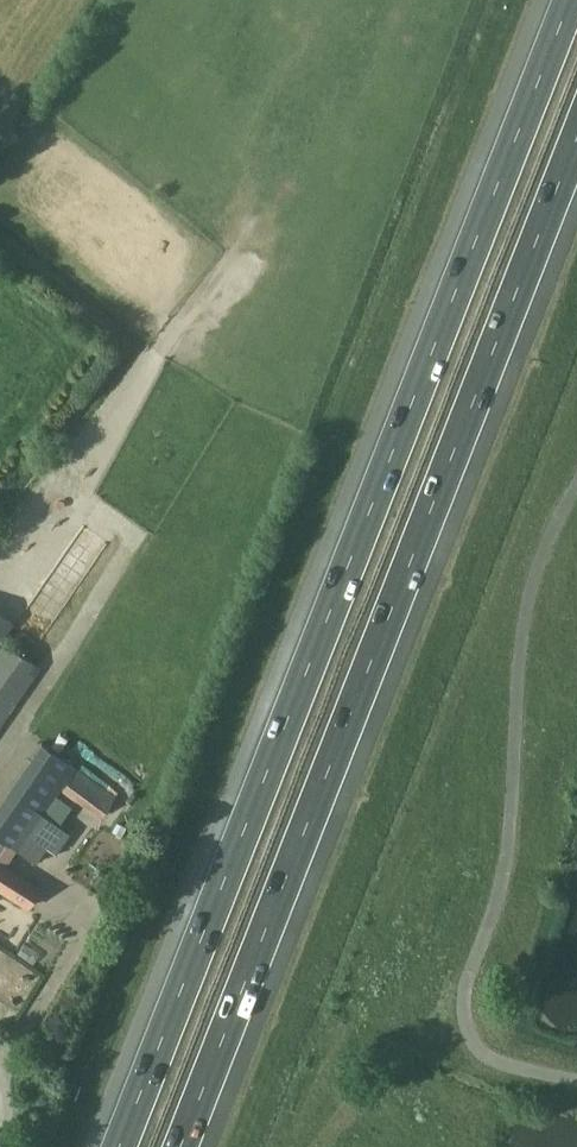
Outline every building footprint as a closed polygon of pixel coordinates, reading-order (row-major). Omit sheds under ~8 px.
[(0,615),(0,638),(11,623),(0,615)] [(36,667),(0,642),(0,719),(36,667)] [(97,815),(112,792),(74,767),(59,789),(97,815)] [(41,812),(27,831),(47,845),(56,851),(70,832),(41,812)] [(4,848),(0,853),(0,891),(30,910),(42,892),(7,869),(16,856),(4,848)]
